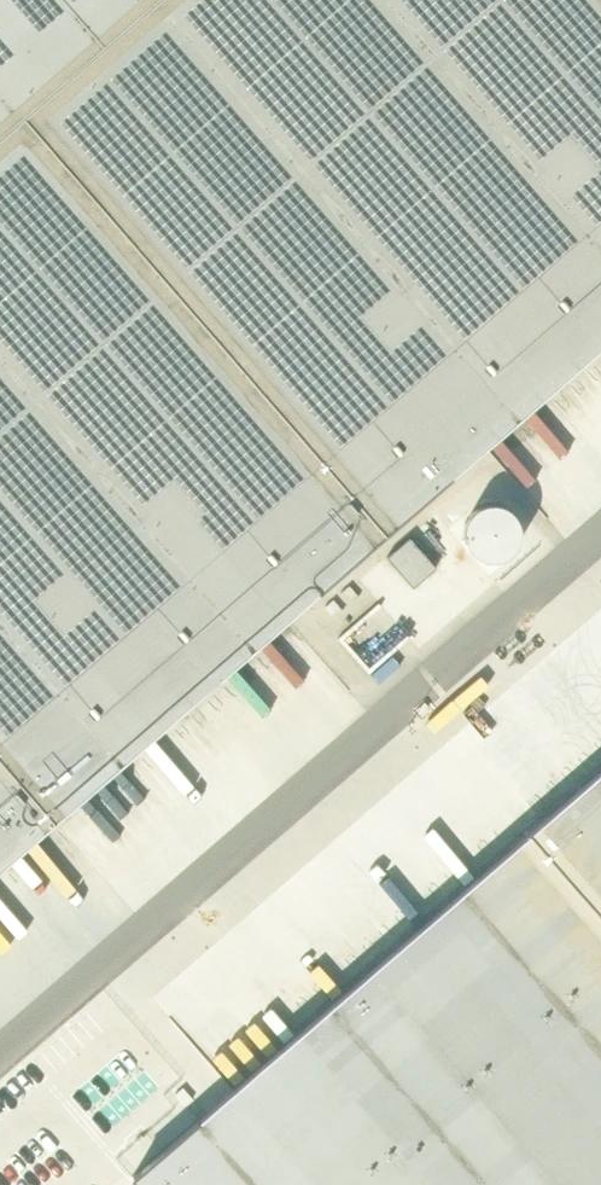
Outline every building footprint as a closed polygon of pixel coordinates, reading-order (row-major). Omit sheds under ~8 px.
[(600,344),(600,0),(0,0),(0,866),(600,344)] [(466,527),(466,530),(466,533),(467,536),(468,540),(469,543),(471,545),(473,548),(475,550),(477,553),(480,554),(483,556),(486,557),(489,558),(492,558),(496,558),(499,558),(502,557),(505,556),(508,554),(511,553),(513,550),(516,548),(518,545),(519,543),(520,540),(521,536),(522,533),(522,530),(522,527),(521,523),(521,520),(519,517),(518,515),(516,512),(513,510),(511,507),(508,506),(505,504),(502,503),(499,502),(496,502),(492,502),(489,502),(486,503),(483,504),(480,506),(477,507),(475,510),(473,512),(471,514),(469,517),(468,520),(467,524),(466,527)] [(388,556),(414,586),(443,562),(416,531),(388,556)] [(154,1184),(600,1184),(600,798),(154,1184)]
